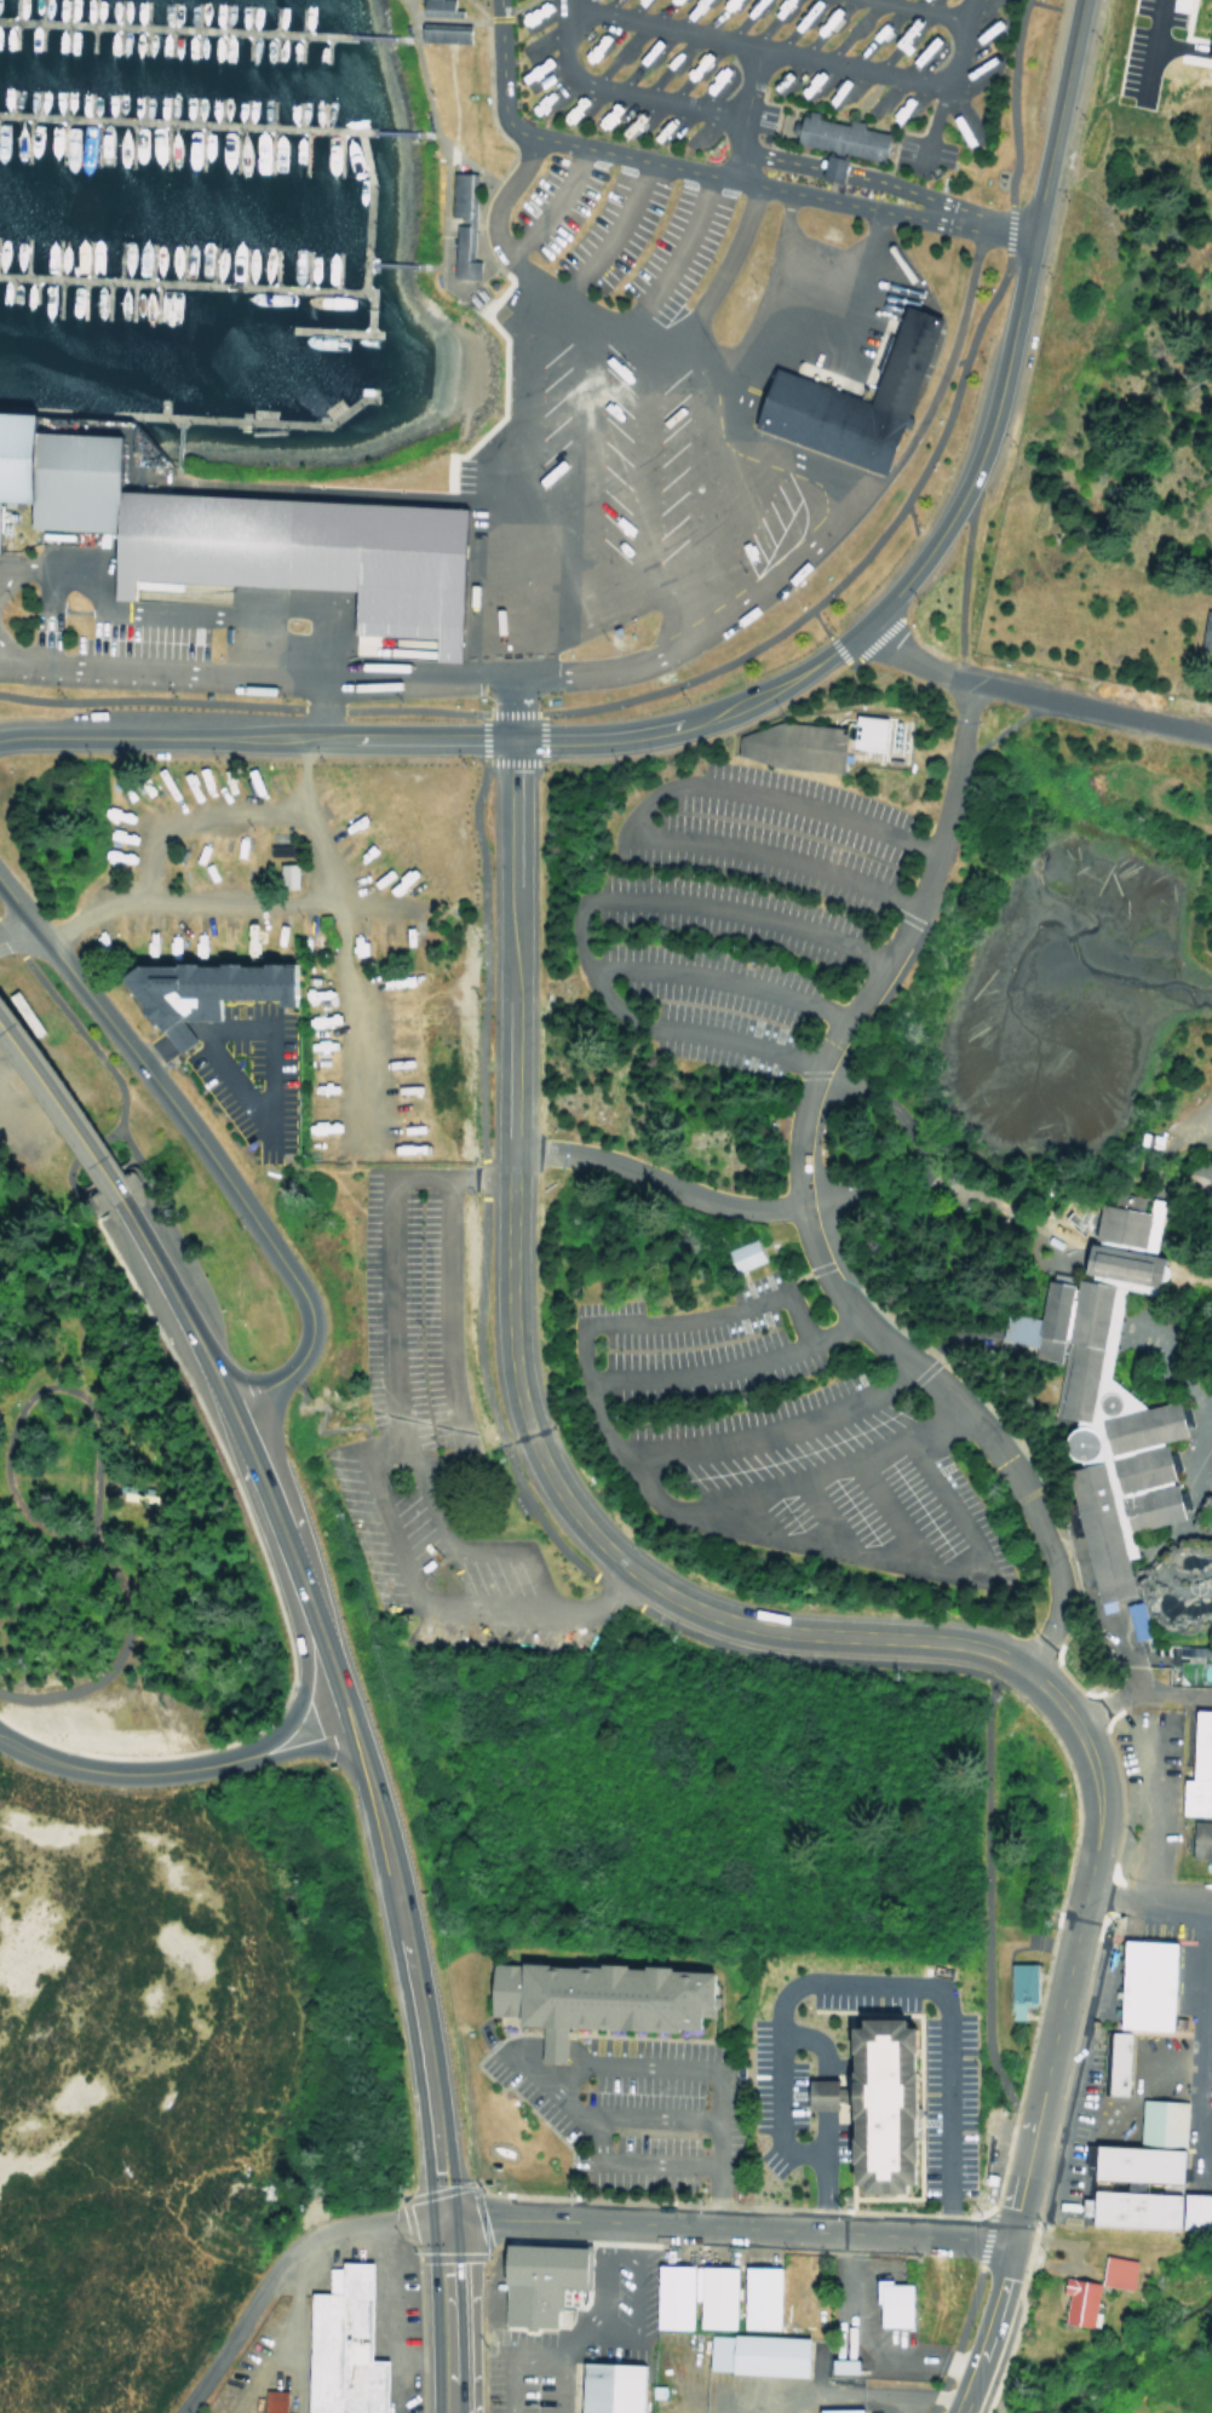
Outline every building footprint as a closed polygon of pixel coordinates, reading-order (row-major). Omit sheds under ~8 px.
[(414,13),(454,17),(454,11),(446,11),(447,0),(415,0),(414,13)] [(1196,63),(1211,66),(1211,0),(1206,0),(1196,63)] [(414,22),(413,40),(464,44),(465,24),(414,22)] [(794,115),(789,143),(825,150),(825,154),(833,155),(834,151),(875,160),(880,136),(854,131),(855,125),(844,122),(843,127),(808,121),(809,113),(802,111),(800,116),(794,115)] [(447,277),(469,278),(472,173),(445,172),(444,220),(449,220),(447,277)] [(907,303),(946,317),(909,418),(869,403),(907,303)] [(752,426),(774,368),(869,403),(909,418),(886,476),(752,426)] [(21,499),(0,498),(0,407),(23,408),(23,430),(21,499)] [(23,430),(111,432),(109,493),(108,530),(19,527),(21,499),(23,430)] [(282,501),(109,493),(108,530),(104,599),(125,601),(126,580),(277,587),(282,501)] [(347,591),(277,587),(282,501),(351,504),(347,591)] [(459,509),(453,663),(426,662),(427,636),(346,632),(347,591),(351,504),(459,509)] [(1205,607),(1211,608),(1211,649),(1197,647),(1205,607)] [(847,718),(846,748),(881,749),(882,720),(847,718)] [(272,863),(273,887),(291,887),(290,862),(272,863)] [(294,962),(251,962),(252,962),(121,963),(105,974),(143,1030),(153,1030),(169,1052),(187,1040),(173,1019),(206,1019),(206,998),(265,997),(265,1005),(295,1005),(294,962)] [(1049,1412),(1070,1415),(1062,1424),(1064,1453),(1073,1461),(1068,1472),(1103,1599),(1135,1591),(1122,1549),(1133,1545),(1130,1532),(1188,1516),(1168,1442),(1191,1436),(1182,1396),(1145,1406),(1103,1367),(1120,1281),(1154,1287),(1161,1247),(1147,1243),(1155,1202),(1095,1190),(1082,1248),(1049,1412)] [(758,1264),(751,1240),(720,1249),(729,1274),(758,1264)] [(1125,1604),(1130,1640),(1144,1638),(1138,1602),(1125,1604)] [(1185,1710),(1211,1711),(1211,1817),(1178,1816),(1178,1780),(1185,1779),(1185,1710)] [(1186,1822),(1185,1859),(1211,1860),(1211,1822),(1186,1822)] [(1171,1943),(1114,1940),(1110,2029),(1167,2031),(1171,1943)] [(493,1959),(489,2013),(521,2015),(521,2023),(544,2024),(541,2059),(565,2061),(568,2024),(713,2034),(714,2016),(722,2017),(724,1972),(493,1959)] [(1004,1965),(1004,2021),(1017,2021),(1017,2007),(1030,2007),(1030,1965),(1004,1965)] [(851,2020),(915,2020),(915,2184),(851,2185),(851,2020)] [(1124,2096),(1126,2033),(1103,2032),(1101,2095),(1124,2096)] [(1183,2102),(1136,2100),(1133,2148),(1085,2146),(1084,2180),(1179,2185),(1183,2102)] [(493,2326),(550,2328),(551,2282),(580,2283),(581,2245),(496,2242),(493,2326)] [(1133,2262),(1100,2255),(1095,2284),(1127,2290),(1133,2262)] [(367,2359),(368,2262),(320,2262),(320,2292),(304,2292),(303,2412),(382,2412),(383,2359),(367,2359)] [(685,2329),(685,2265),(648,2265),(648,2329),(685,2329)] [(693,2328),(730,2328),(730,2265),(693,2265),(693,2328)] [(777,2265),(740,2265),(740,2328),(777,2328),(777,2265)] [(1094,2329),(1096,2313),(1090,2312),(1095,2284),(1059,2277),(1056,2293),(1064,2294),(1058,2323),(1094,2329)] [(907,2331),(908,2286),(873,2283),(871,2329),(907,2331)] [(703,2372),(806,2375),(808,2337),(705,2333),(703,2372)] [(850,2372),(850,2358),(823,2359),(823,2373),(850,2372)] [(573,2361),(572,2412),(636,2412),(637,2362),(573,2361)] [(281,2391),(259,2391),(258,2412),(280,2412),(281,2391)]
